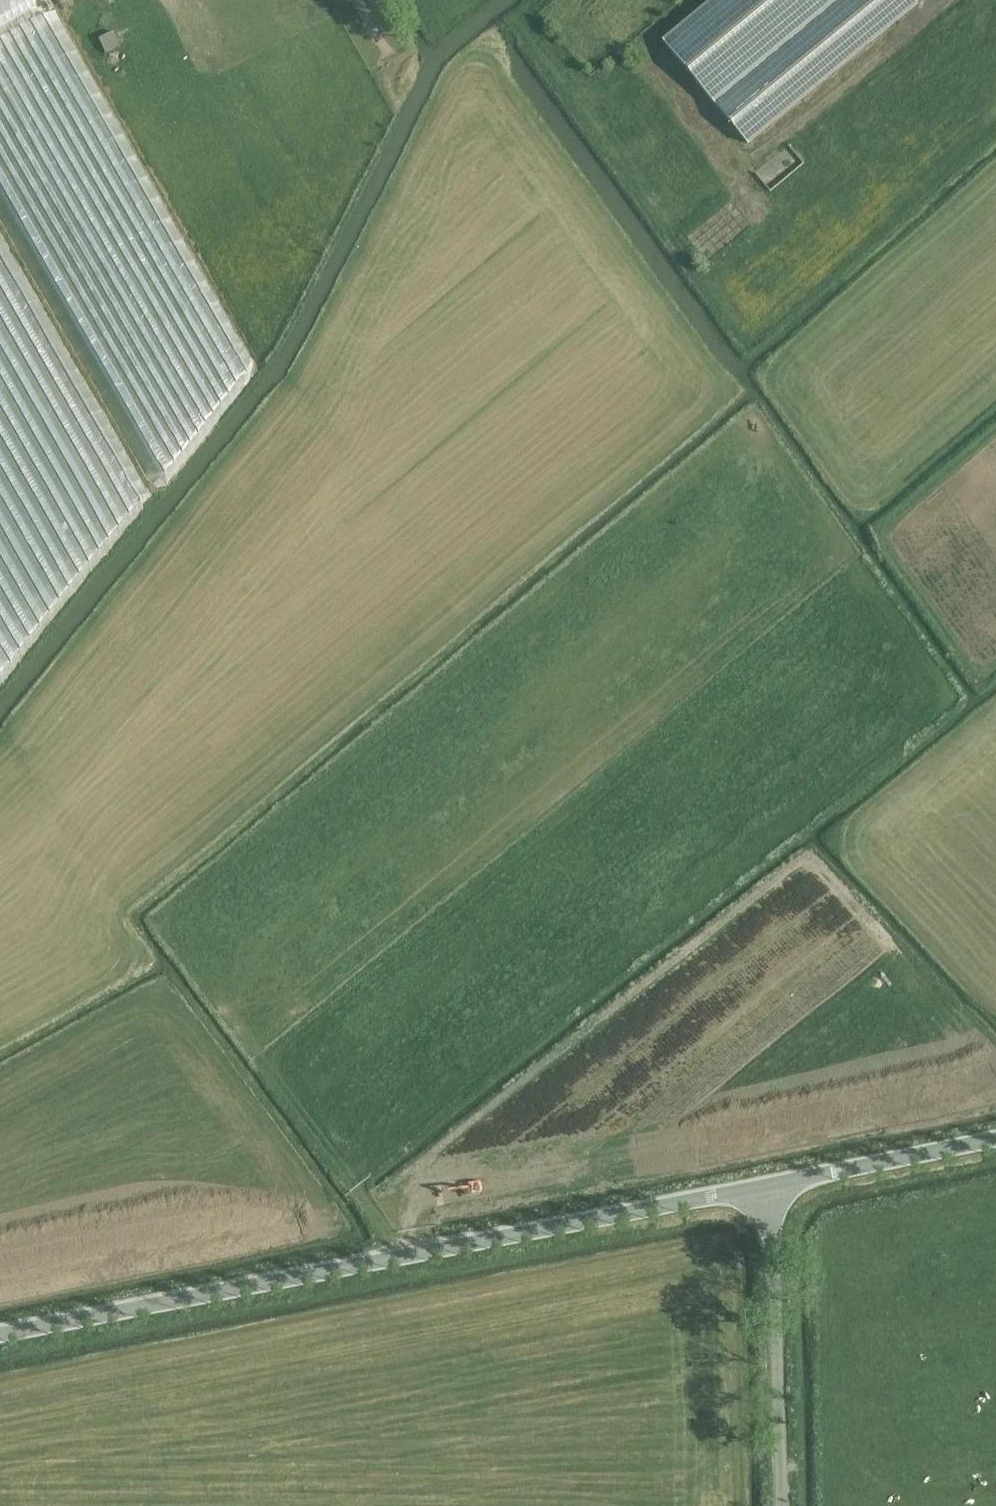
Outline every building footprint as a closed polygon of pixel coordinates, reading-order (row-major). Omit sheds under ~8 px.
[(40,1),(39,0),(0,0),(0,25),(40,1)] [(918,4),(915,0),(711,0),(662,41),(750,146),(918,4)] [(97,53),(121,46),(117,32),(93,40),(97,53)]
